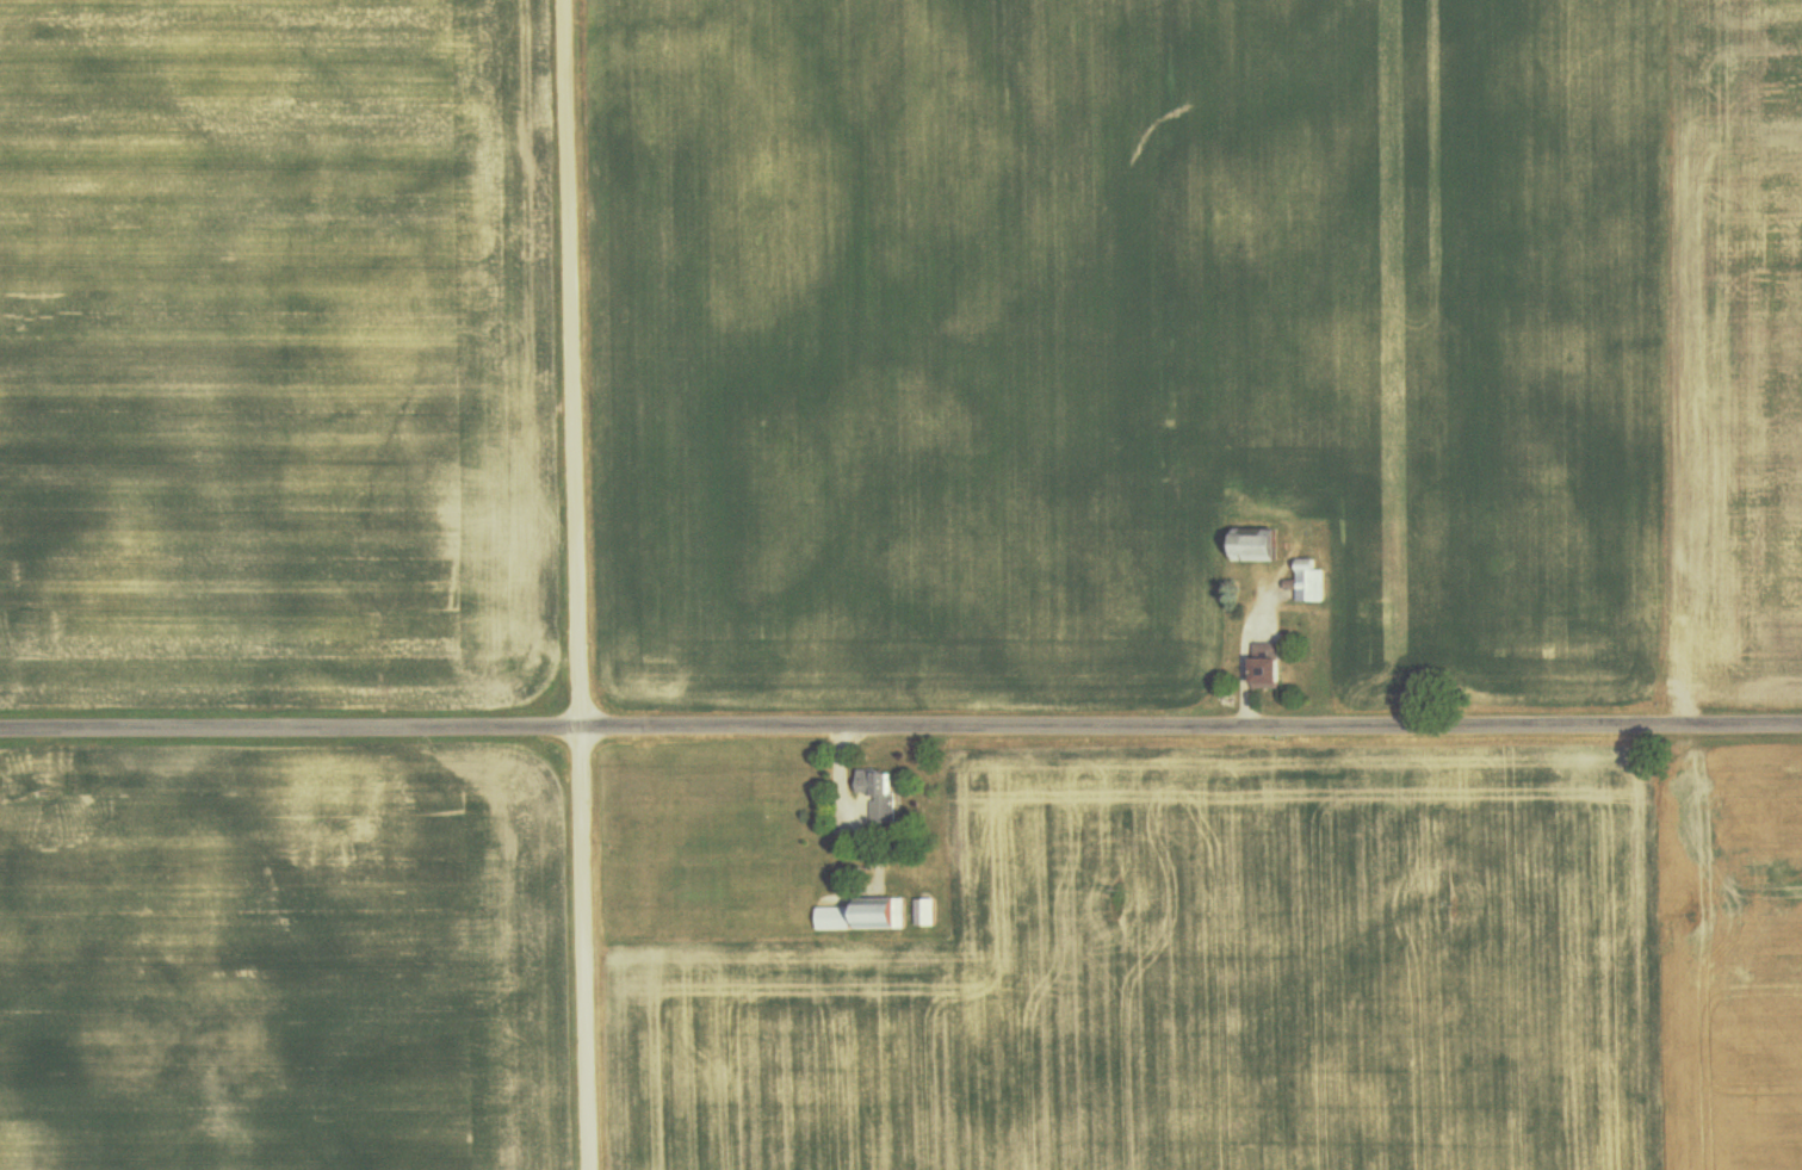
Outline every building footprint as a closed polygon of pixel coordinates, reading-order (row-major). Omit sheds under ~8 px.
[(1281,538),(1241,538),(1241,560),(1281,560),(1281,538)] [(1283,660),(1257,659),(1257,685),(1283,686),(1283,660)] [(897,773),(859,772),(859,822),(897,822),(897,773)] [(934,899),(915,899),(916,926),(934,926),(934,899)] [(851,929),(850,907),(818,908),(818,930),(851,929)]
